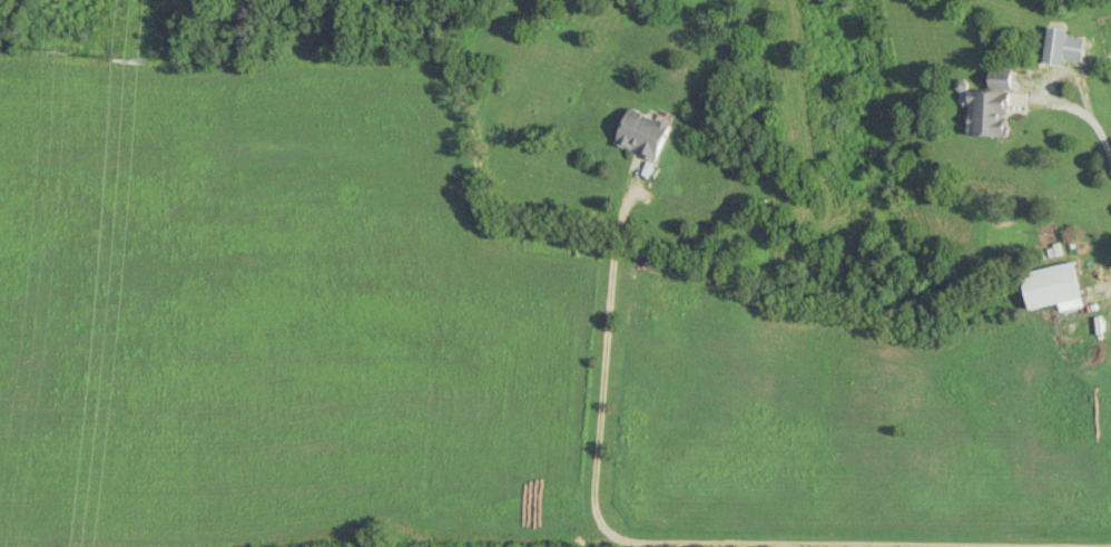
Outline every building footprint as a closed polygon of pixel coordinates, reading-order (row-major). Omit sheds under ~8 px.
[(1043,61),(1063,65),(1064,58),(1082,61),(1086,37),(1068,35),(1069,28),(1048,25),(1043,61)] [(970,135),(1010,135),(1009,78),(990,79),(990,89),(961,89),(961,104),(970,104),(970,135)] [(618,143),(659,160),(674,123),(633,106),(618,143)] [(1084,305),(1075,261),(1023,272),(1031,308),(1059,302),(1061,310),(1084,305)]
